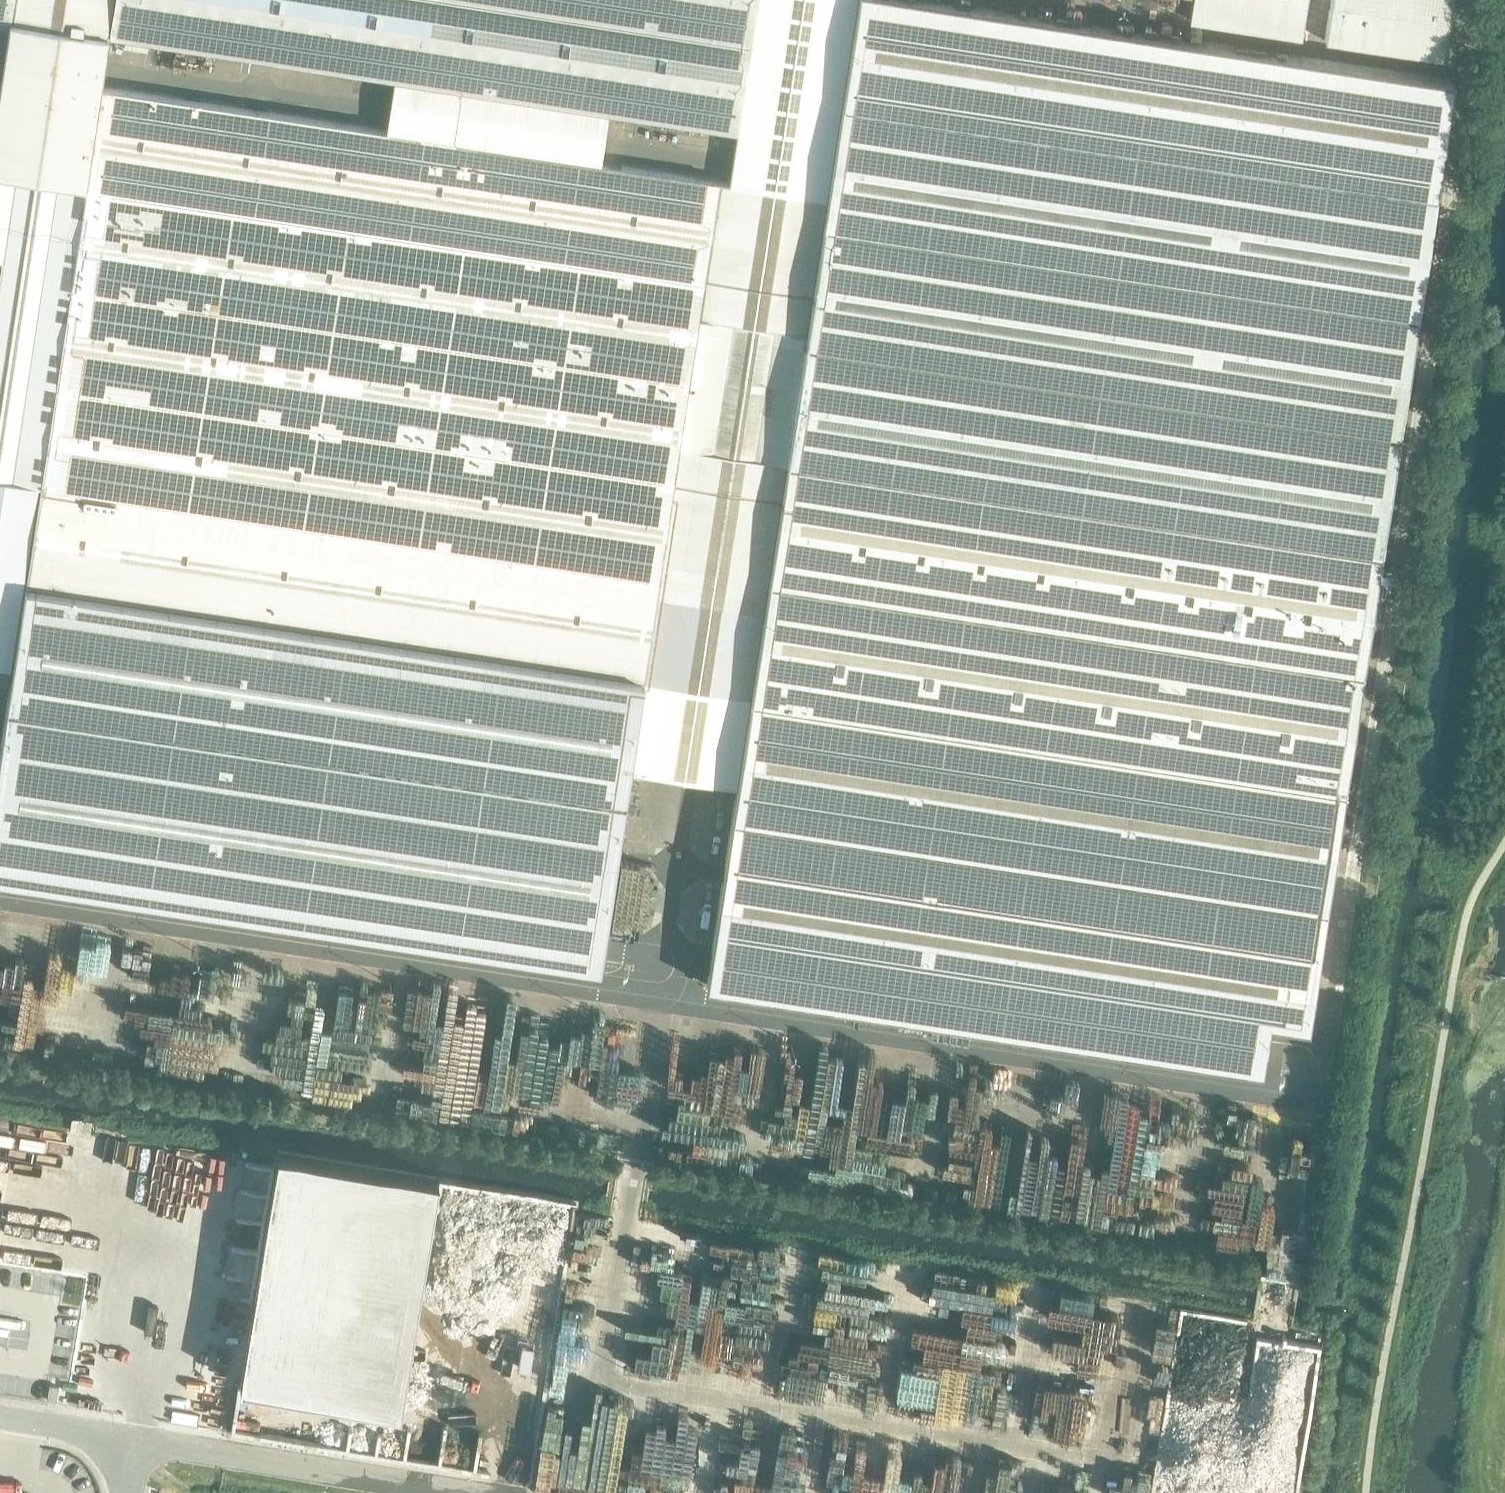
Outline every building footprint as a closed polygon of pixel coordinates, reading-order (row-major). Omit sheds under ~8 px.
[(11,18),(109,34),(255,57),(273,59),(568,105),(585,107),(737,131),(743,96),(745,79),(756,8),(757,0),(0,0),(0,17),(11,18)] [(1388,508),(1455,80),(935,0),(859,0),(828,196),(751,697),(706,984),(1261,1070),(1269,1021),(1308,1027),(1388,508)] [(1309,0),(1194,0),(1191,20),(1303,37),(1309,0)] [(1455,0),(1333,0),(1326,41),(1446,59),(1455,0)] [(636,727),(644,681),(720,180),(101,86),(0,754),(0,874),(600,965),(636,727)] [(534,1345),(522,1343),(518,1366),(530,1368),(534,1345)]
